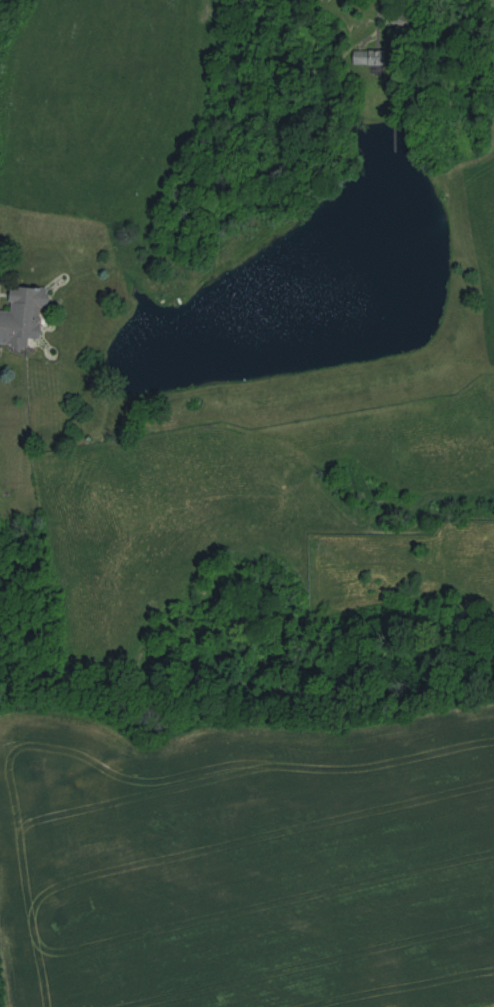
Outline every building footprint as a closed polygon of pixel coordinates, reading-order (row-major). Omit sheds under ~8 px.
[(12,286),(11,310),(0,310),(0,347),(30,348),(31,339),(42,339),(43,307),(49,307),(50,288),(12,286)]
